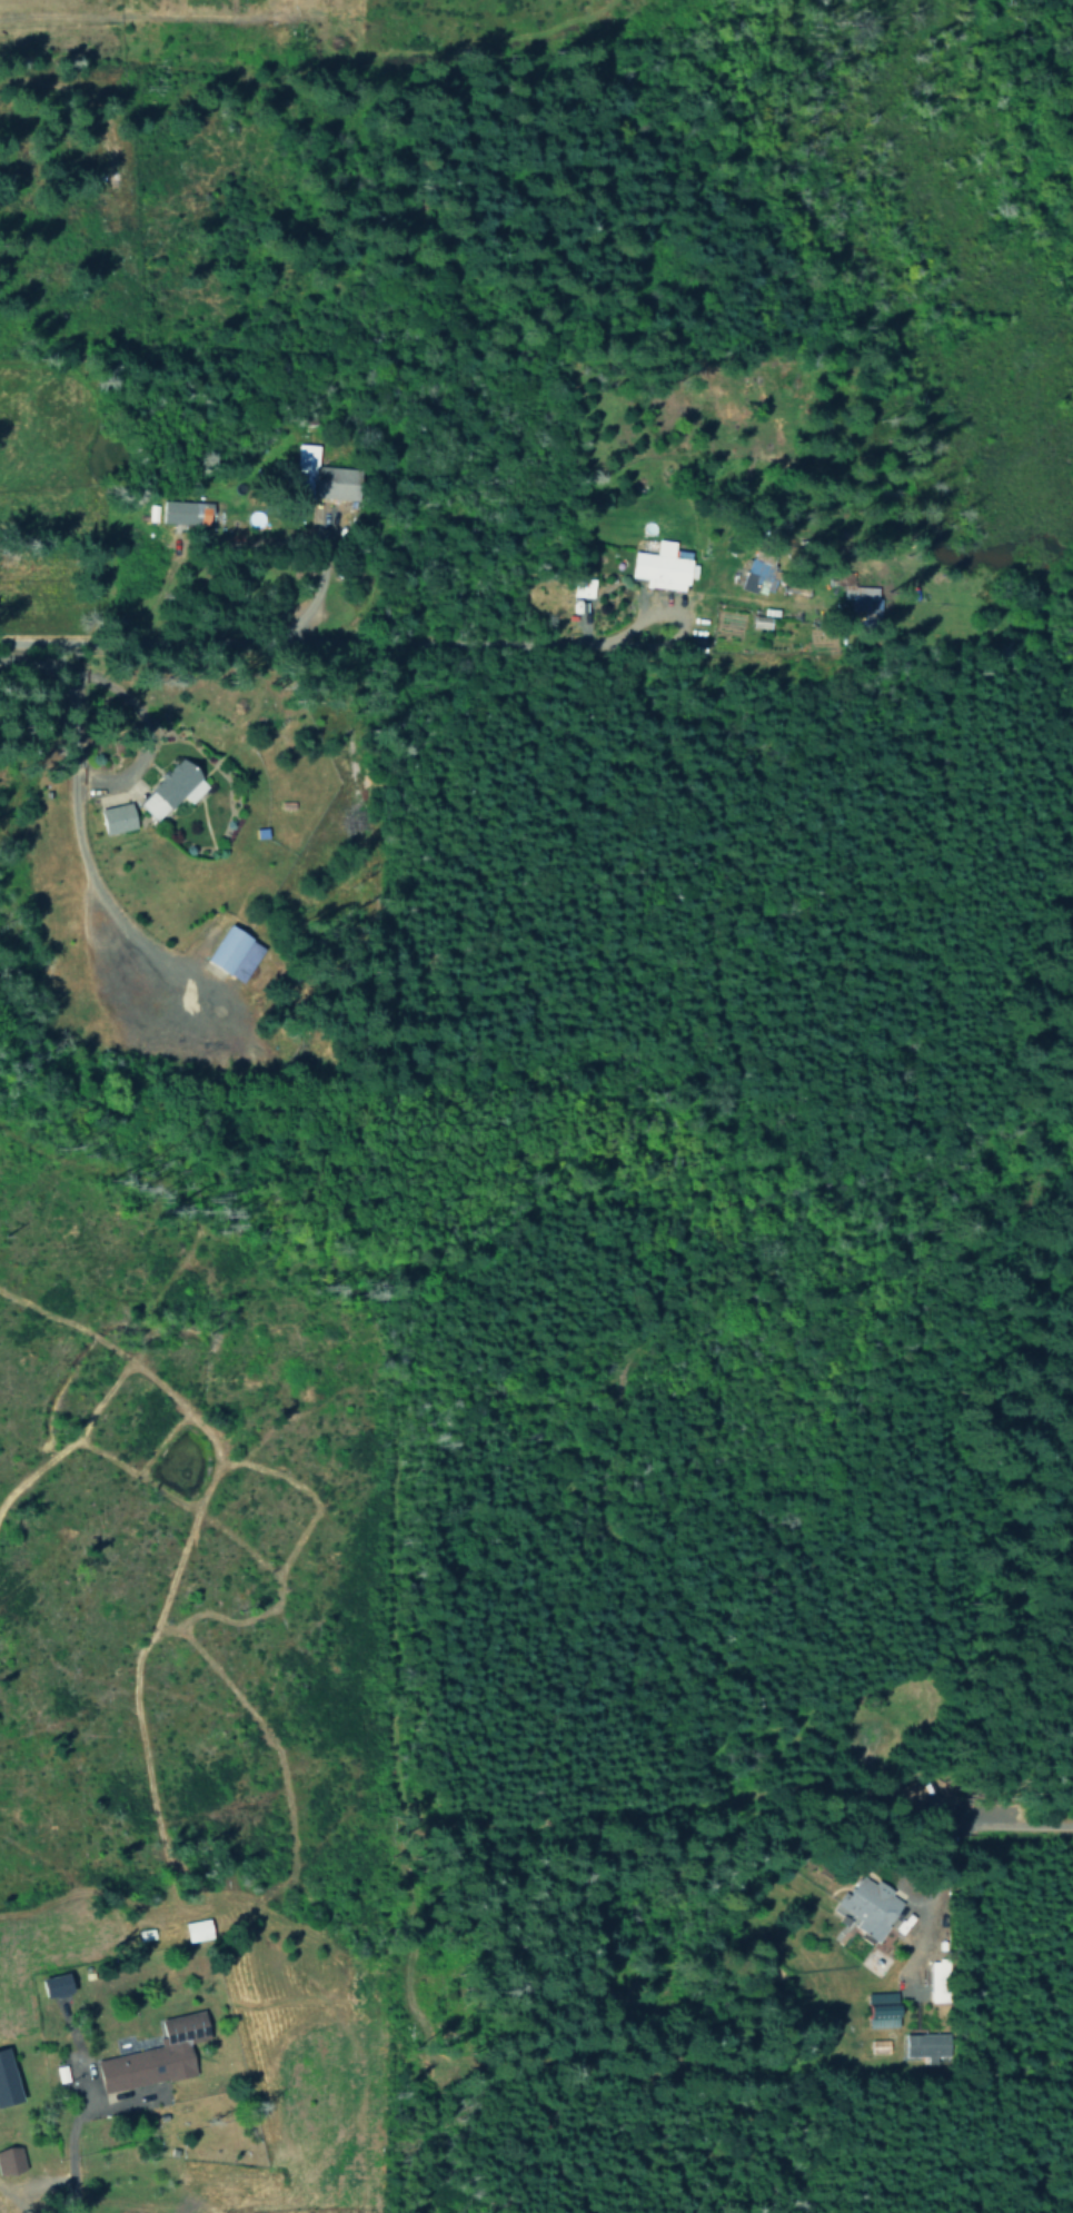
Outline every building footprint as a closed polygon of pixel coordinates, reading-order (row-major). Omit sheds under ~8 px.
[(158,523),(206,525),(207,502),(159,500),(158,523)] [(653,554),(630,551),(627,577),(643,579),(642,586),(684,591),(688,552),(671,550),(672,541),(655,539),(653,554)] [(761,567),(746,562),(737,588),(752,593),(761,567)] [(852,586),(852,572),(835,571),(835,585),(842,585),(841,598),(850,598),(850,611),(861,612),(861,624),(878,624),(879,587),(852,586)] [(590,597),(591,579),(571,578),(570,597),(590,597)] [(768,628),(768,616),(750,615),(750,628),(768,628)] [(139,802),(159,821),(206,772),(186,753),(139,802)] [(140,826),(134,801),(103,809),(109,834),(140,826)] [(258,944),(219,925),(201,964),(240,982),(258,944)] [(903,1901),(874,1880),(872,1883),(857,1873),(835,1905),(856,1920),(851,1926),(874,1942),(903,1901)] [(183,1943),(209,1937),(204,1917),(179,1922),(183,1943)] [(862,2027),(894,2027),(893,1992),(864,1993),(864,2004),(862,2004),(862,2027)] [(191,2075),(185,2042),(205,2039),(199,2011),(154,2019),(160,2047),(92,2059),(98,2092),(191,2075)] [(903,2057),(926,2056),(926,2062),(936,2062),(935,2056),(949,2055),(947,2032),(902,2034),(903,2057)] [(5,2048),(0,2050),(0,2104),(18,2099),(5,2048)] [(23,2171),(20,2146),(0,2148),(0,2173),(23,2171)]
